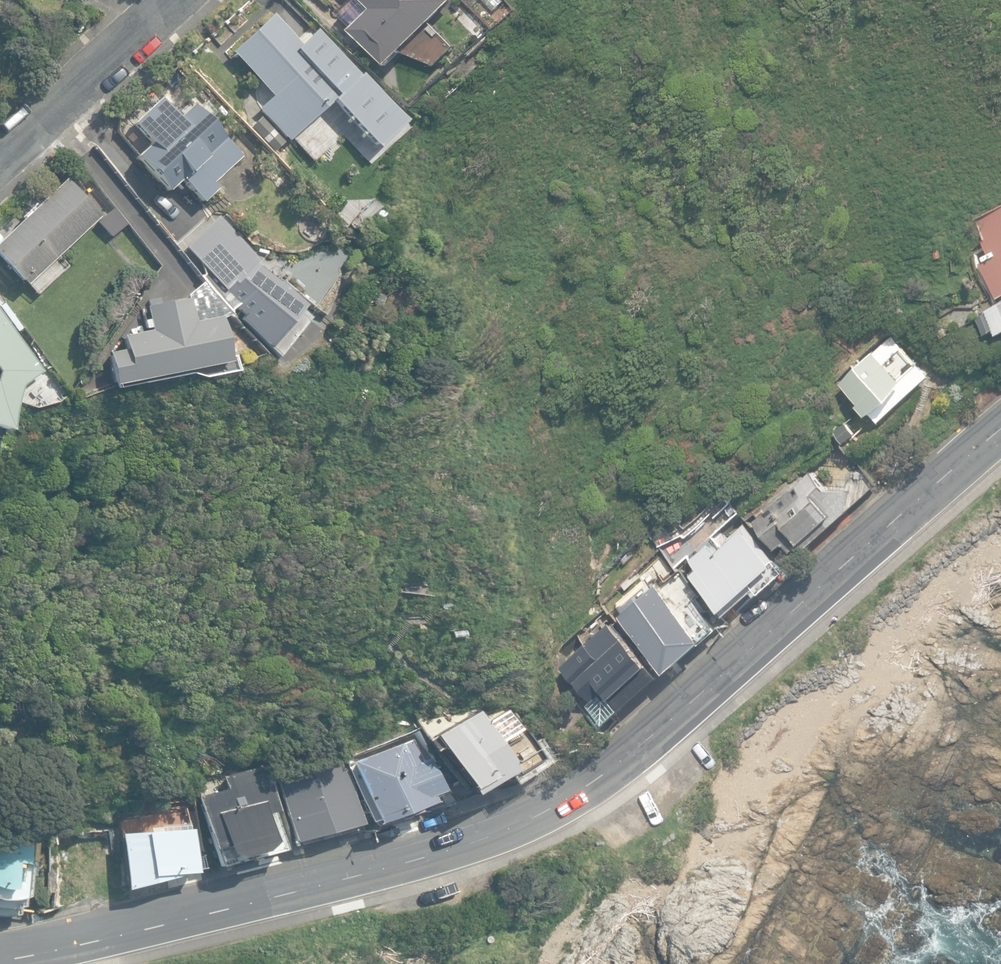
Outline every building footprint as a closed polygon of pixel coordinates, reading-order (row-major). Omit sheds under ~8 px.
[(456,0),(371,0),(377,5),(354,29),(392,66),(404,53),(440,66),(461,45),(436,21),(456,0)] [(494,10),(504,0),(483,0),(494,10)] [(258,108),(288,141),(343,91),(273,14),(231,52),(272,96),(258,108)] [(339,103),(368,132),(392,107),(363,78),(339,103)] [(180,180),(202,204),(219,189),(214,183),(242,158),(186,96),(173,108),(163,98),(133,125),(150,143),(135,156),(167,192),(180,180)] [(36,294),(68,265),(58,255),(101,215),(67,178),(0,240),(0,259),(24,285),(26,283),(36,294)] [(163,228),(201,275),(233,250),(195,202),(163,228)] [(1000,298),(1000,206),(976,219),(987,239),(984,241),(990,253),(984,256),(986,260),(981,263),(1000,298)] [(102,220),(113,235),(128,224),(115,208),(102,220)] [(116,386),(116,388),(143,383),(143,381),(230,363),(221,317),(231,315),(204,281),(187,295),(187,299),(147,307),(152,331),(122,337),(125,350),(107,353),(113,386),(116,386)] [(981,317),(989,331),(999,326),(991,311),(981,317)] [(7,429),(22,382),(41,369),(0,312),(0,427),(7,429)] [(249,329),(281,363),(306,332),(266,314),(249,329)] [(844,382),(881,422),(930,375),(893,336),(844,382)] [(833,434),(842,445),(853,437),(845,425),(833,434)] [(808,550),(878,486),(856,462),(828,488),(812,471),(756,522),(780,549),(786,543),(794,552),(803,544),(808,550)] [(696,575),(729,612),(781,565),(748,529),(719,555),(709,545),(693,559),(702,569),(696,575)] [(681,613),(657,585),(621,617),(670,672),(719,629),(695,601),(681,613)] [(589,706),(607,726),(663,677),(614,623),(565,667),(581,685),(577,689),(584,696),(588,692),(596,700),(589,706)] [(440,748),(469,797),(511,773),(494,744),(516,731),(504,711),(483,723),(476,712),(433,737),(436,741),(428,745),(433,753),(440,748)] [(351,762),(374,823),(432,801),(429,796),(441,791),(428,757),(414,762),(406,741),(351,762)] [(531,777),(547,766),(534,747),(518,758),(531,777)] [(278,779),(294,842),(363,824),(347,761),(278,779)] [(282,853),(263,764),(195,779),(210,849),(212,848),(216,867),(282,853)] [(121,834),(125,892),(177,876),(196,875),(193,830),(189,830),(189,827),(161,828),(161,833),(121,834)] [(0,835),(0,909),(4,909),(8,908),(13,908),(17,906),(21,905),(32,839),(0,835)]
